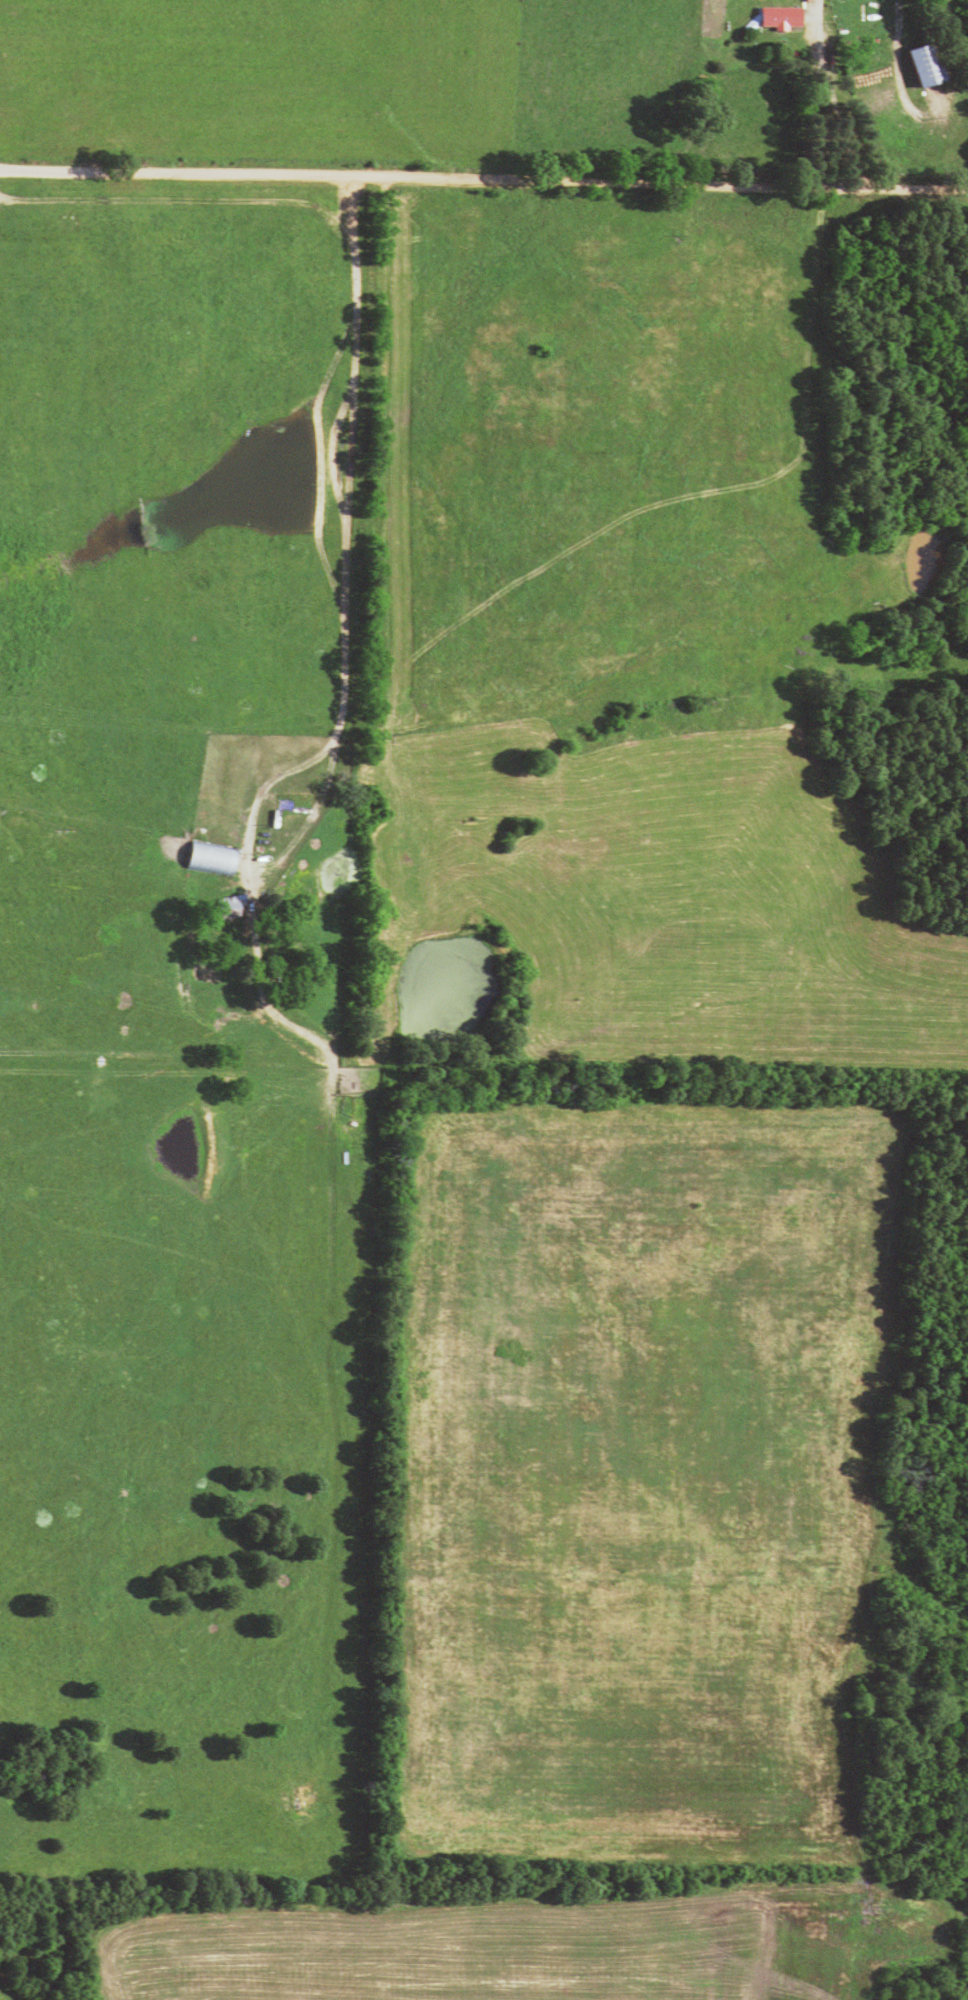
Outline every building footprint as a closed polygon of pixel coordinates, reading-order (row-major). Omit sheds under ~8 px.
[(754,13),(754,33),(795,33),(795,13),(754,13)] [(900,56),(912,95),(938,87),(926,47),(900,56)] [(296,799),(272,799),(272,821),(296,821),(296,799)] [(225,879),(228,850),(175,846),(173,875),(225,879)] [(209,903),(209,924),(230,924),(230,903),(209,903)]
